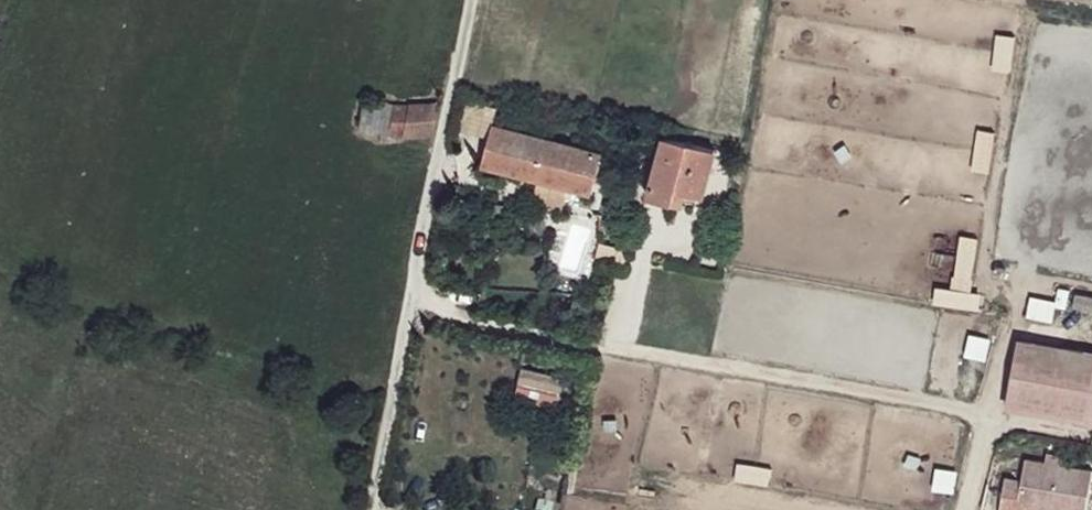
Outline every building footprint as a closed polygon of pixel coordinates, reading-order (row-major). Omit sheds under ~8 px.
[(394,104),(394,127),(409,128),(409,135),(438,135),(438,104),(394,104)] [(494,125),(490,139),(592,185),(600,155),(494,125)] [(592,185),(490,139),(480,169),(587,204),(592,185)] [(715,150),(663,140),(651,196),(691,207),(694,191),(708,197),(715,150)] [(1027,337),(1015,406),(1091,420),(1091,350),(1027,337)] [(559,391),(561,376),(521,368),(518,383),(559,391)] [(1006,474),(999,509),(1088,509),(1091,488),(1091,466),(1065,461),(1066,450),(1051,448),(1049,458),(1029,456),(1024,476),(1006,474)]
